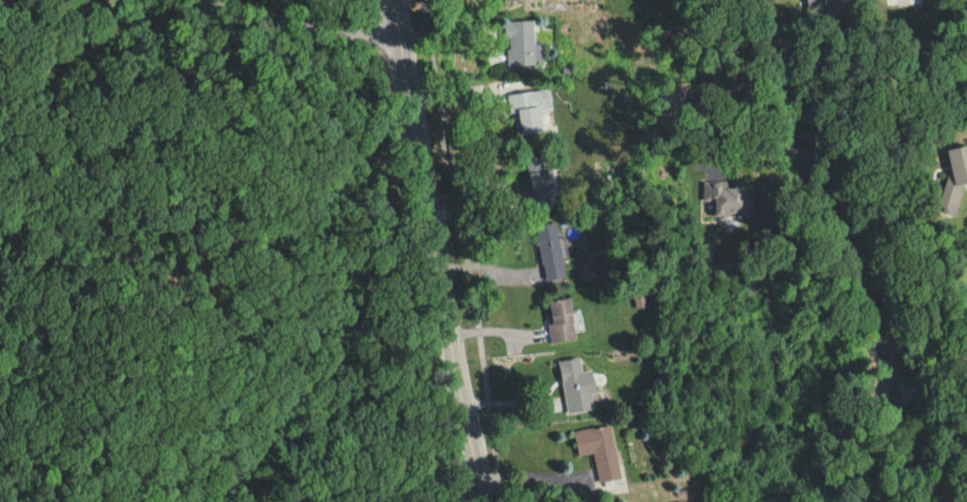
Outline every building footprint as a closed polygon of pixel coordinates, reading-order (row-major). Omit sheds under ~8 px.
[(806,12),(821,12),(821,0),(806,0),(806,12)] [(534,44),(533,21),(505,22),(505,39),(507,39),(508,65),(541,64),(540,44),(534,44)] [(506,94),(508,111),(517,110),(519,135),(542,132),(539,110),(551,108),(549,89),(506,94)] [(942,212),(955,215),(964,182),(966,182),(966,146),(947,150),(951,176),(945,178),(940,200),(942,212)] [(550,189),(549,157),(526,158),(528,206),(547,205),(547,189),(550,189)] [(728,181),(702,182),(703,201),(714,201),(714,219),(726,218),(726,212),(737,212),(737,187),(728,188),(728,181)] [(564,277),(557,223),(536,226),(543,280),(564,277)] [(575,340),(570,299),(549,302),(552,325),(548,325),(550,343),(575,340)] [(558,362),(568,414),(594,409),(591,395),(597,394),(593,371),(582,372),(580,358),(558,362)] [(593,453),(598,483),(621,479),(611,425),(574,431),(578,456),(593,453)]
